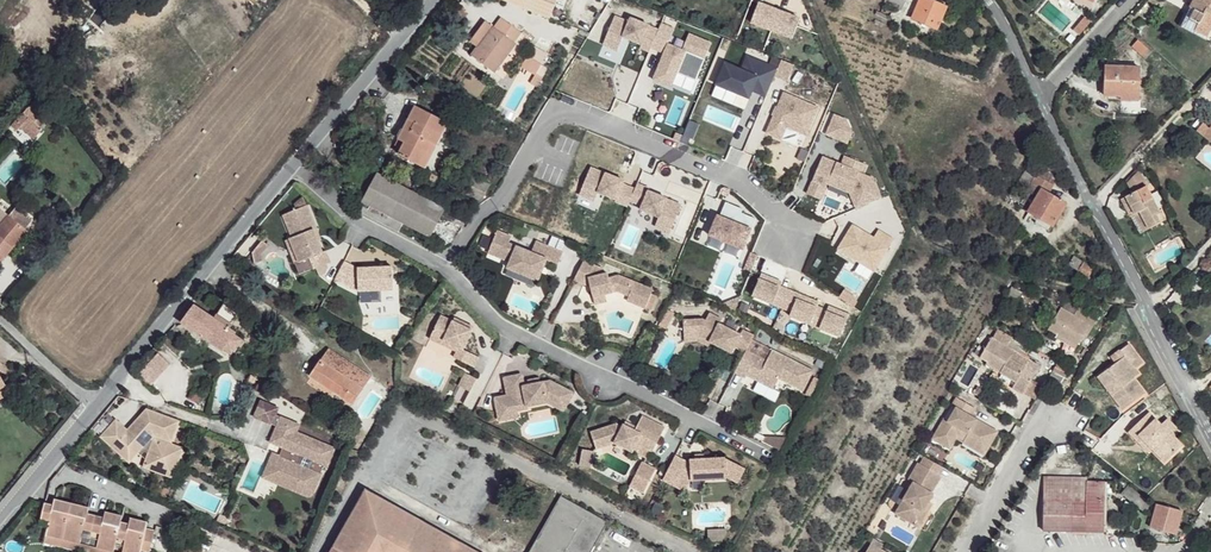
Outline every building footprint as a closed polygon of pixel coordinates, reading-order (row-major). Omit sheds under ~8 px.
[(771,6),(754,0),(751,0),(744,19),(764,26),(771,6)] [(906,0),(907,0),(889,0),(888,2),(902,9),(906,0)] [(913,19),(938,29),(947,7),(931,0),(921,0),(913,19)] [(1195,35),(1205,40),(1210,30),(1210,0),(1194,0),(1190,8),(1196,11),(1192,20),(1200,24),(1195,35)] [(764,26),(785,34),(792,14),(771,6),(764,26)] [(1085,27),(1098,13),(1092,8),(1080,21),(1085,27)] [(1180,27),(1195,35),(1200,24),(1192,20),(1196,11),(1190,8),(1180,27)] [(615,16),(603,44),(617,50),(623,36),(641,44),(640,47),(649,51),(651,47),(658,29),(630,18),(629,21),(615,16)] [(495,28),(485,21),(470,43),(476,48),(471,55),(496,73),(517,44),(515,41),(521,32),(502,19),(495,28)] [(658,29),(651,47),(664,52),(653,79),(671,86),(676,72),(695,79),(711,42),(689,33),(682,49),(667,43),(674,28),(661,22),(658,29)] [(1147,46),(1137,38),(1131,43),(1141,52),(1147,46)] [(741,68),(725,61),(716,83),(749,96),(752,88),(766,94),(774,75),(777,66),(747,54),(741,68)] [(522,66),(536,74),(542,63),(528,55),(522,66)] [(777,66),(774,75),(787,80),(794,63),(781,58),(777,66)] [(531,82),(537,86),(548,67),(542,63),(536,74),(531,82)] [(1138,100),(1140,67),(1105,65),(1105,94),(1121,95),(1121,100),(1138,100)] [(781,95),(764,136),(779,142),(785,129),(805,137),(816,109),(781,95)] [(26,105),(7,127),(30,146),(49,124),(26,105)] [(416,106),(399,141),(405,143),(403,149),(400,155),(424,168),(448,123),(416,106)] [(834,114),(826,133),(848,142),(852,131),(846,119),(834,114)] [(680,141),(682,136),(676,133),(673,139),(680,141)] [(405,143),(399,141),(396,146),(403,149),(405,143)] [(841,162),(821,155),(812,179),(825,184),(826,182),(849,191),(856,207),(881,196),(872,176),(862,171),(866,162),(844,153),(841,162)] [(591,166),(579,194),(594,200),(598,191),(616,198),(616,200),(628,205),(630,200),(635,188),(623,183),(624,180),(591,166)] [(1133,192),(1146,186),(1139,171),(1127,182),(1133,192)] [(379,173),(375,181),(424,199),(379,173)] [(1054,184),(1037,174),(1027,190),(1038,196),(1029,210),(1039,216),(1053,224),(1067,202),(1049,192),(1054,184)] [(825,184),(812,179),(806,191),(820,197),(825,184)] [(424,199),(375,181),(363,201),(403,223),(430,237),(445,210),(424,199)] [(638,182),(630,200),(643,205),(641,208),(659,216),(656,225),(670,231),(682,203),(649,190),(650,187),(638,182)] [(1139,211),(1149,229),(1165,220),(1146,186),(1133,192),(1125,197),(1135,215),(1139,211)] [(1131,216),(1135,215),(1125,197),(1121,199),(1131,216)] [(719,212),(711,232),(745,246),(757,215),(743,209),(744,206),(727,198),(721,213),(719,212)] [(299,208),(301,213),(311,210),(308,201),(299,208)] [(403,223),(363,201),(358,210),(398,232),(403,223)] [(27,231),(25,230),(31,222),(17,209),(10,217),(9,217),(0,227),(0,263),(15,245),(27,231)] [(301,213),(288,218),(296,242),(293,243),(301,266),(312,262),(316,273),(334,267),(330,255),(326,257),(318,234),(320,233),(312,209),(311,210),(301,213)] [(1140,232),(1149,229),(1139,211),(1135,215),(1131,216),(1140,232)] [(1053,224),(1039,216),(1036,221),(1050,230),(1053,224)] [(876,266),(893,238),(877,229),(873,237),(852,224),(839,244),(876,266)] [(30,234),(27,231),(15,245),(19,248),(30,234)] [(508,239),(495,233),(485,255),(507,265),(504,271),(534,284),(543,263),(555,268),(560,256),(533,244),(531,249),(528,256),(505,246),(508,239)] [(264,257),(272,248),(266,243),(255,255),(258,265),(266,263),(264,257)] [(293,243),(290,244),(298,267),(301,266),(293,243)] [(745,268),(751,270),(758,253),(752,250),(745,268)] [(1077,258),(1073,267),(1090,276),(1095,268),(1077,258)] [(357,266),(343,259),(335,276),(358,288),(393,289),(393,267),(357,266)] [(601,271),(581,264),(571,283),(587,291),(592,301),(603,297),(611,295),(615,293),(627,297),(626,302),(644,309),(651,290),(617,277),(606,281),(604,276),(601,277),(601,271)] [(781,284),(782,280),(762,272),(753,294),(783,306),(790,288),(781,284)] [(820,300),(790,288),(783,306),(792,310),(790,314),(811,322),(818,305),(820,300)] [(854,298),(856,295),(846,289),(841,296),(851,303),(854,298)] [(603,297),(592,301),(594,308),(606,304),(603,297)] [(851,303),(856,306),(859,301),(854,298),(851,303)] [(828,308),(818,305),(811,322),(841,335),(850,313),(829,304),(828,308)] [(238,346),(241,340),(234,335),(236,333),(229,329),(237,317),(223,307),(214,319),(194,305),(182,322),(223,351),(224,349),(231,354),(238,346)] [(1080,305),(1075,313),(1091,323),(1094,325),(1099,317),(1080,305)] [(1052,327),(1063,307),(1061,306),(1050,326),(1052,327)] [(1075,313),(1063,307),(1052,327),(1058,331),(1079,342),(1083,337),(1091,323),(1075,313)] [(702,320),(683,321),(685,338),(699,335),(710,340),(713,335),(722,339),(721,341),(733,348),(735,345),(739,335),(719,324),(721,320),(709,313),(705,321),(702,320)] [(451,320),(439,315),(429,338),(441,344),(443,340),(460,348),(471,326),(454,318),(452,321),(451,320)] [(1094,325),(1091,323),(1083,337),(1086,340),(1094,325)] [(742,330),(739,335),(735,345),(745,351),(753,336),(742,330)] [(1079,342),(1058,331),(1056,335),(1077,347),(1079,342)] [(699,335),(685,338),(685,342),(698,339),(708,344),(710,340),(699,335)] [(713,335),(710,340),(719,345),(732,351),(733,348),(721,341),(722,339),(713,335)] [(1017,388),(1033,359),(1031,358),(1027,365),(1011,356),(1015,349),(993,337),(982,355),(989,360),(987,363),(1018,381),(1015,387),(1017,388)] [(443,340),(441,344),(456,351),(453,357),(455,358),(460,348),(443,340)] [(1126,354),(1106,369),(1119,387),(1113,393),(1124,407),(1147,391),(1135,377),(1141,371),(1138,366),(1145,360),(1131,342),(1122,348),(1126,354)] [(477,357),(460,348),(455,358),(473,367),(477,357)] [(330,350),(311,376),(354,405),(372,378),(330,350)] [(766,361),(745,351),(734,372),(745,377),(746,375),(748,370),(765,379),(762,384),(772,389),(778,379),(802,391),(812,371),(771,350),(766,361)] [(153,386),(169,368),(157,357),(141,376),(153,386)] [(1043,365),(1033,359),(1017,388),(1025,392),(1037,372),(1039,373),(1043,365)] [(1119,387),(1106,369),(1098,374),(1113,393),(1119,387)] [(465,370),(459,383),(471,388),(477,376),(465,370)] [(748,370),(746,375),(762,384),(765,379),(748,370)] [(517,375),(500,377),(502,394),(489,396),(490,408),(508,406),(508,410),(520,409),(520,406),(547,401),(555,405),(557,401),(565,405),(572,391),(549,380),(539,383),(530,384),(518,387),(517,375)] [(960,396),(955,404),(960,408),(952,421),(946,418),(937,435),(948,441),(949,438),(957,443),(963,433),(969,437),(984,445),(995,425),(976,414),(980,407),(960,396)] [(279,407),(261,399),(254,415),(271,423),(276,415),(279,407)] [(557,401),(555,405),(563,409),(565,405),(557,401)] [(960,408),(955,404),(946,418),(952,421),(960,408)] [(508,406),(490,408),(491,418),(509,416),(508,410),(508,406)] [(119,420),(104,436),(129,458),(130,456),(133,458),(140,450),(144,454),(149,448),(153,452),(148,466),(168,474),(174,456),(177,457),(181,447),(172,444),(177,430),(165,425),(166,421),(156,418),(159,413),(150,411),(141,420),(142,422),(138,428),(144,432),(138,438),(130,431),(119,420)] [(1174,436),(1161,422),(1150,411),(1130,430),(1137,437),(1140,433),(1153,447),(1166,460),(1182,445),(1174,436)] [(181,422),(159,413),(156,418),(166,421),(165,425),(177,430),(181,422)] [(632,449),(645,456),(649,449),(651,450),(664,426),(642,414),(635,429),(623,423),(622,425),(616,422),(614,440),(631,450),(632,449)] [(299,424),(276,415),(271,423),(276,426),(269,441),(274,445),(282,448),(287,450),(283,458),(278,456),(274,464),(269,462),(264,473),(261,471),(259,476),(301,497),(303,498),(304,498),(305,498),(307,497),(308,496),(308,495),(318,476),(317,475),(323,463),(327,465),(332,454),(324,451),(327,444),(300,434),(295,432),(299,424)] [(1168,416),(1161,422),(1174,436),(1180,429),(1168,416)] [(141,420),(130,431),(138,438),(144,432),(138,428),(142,422),(141,420)] [(625,420),(623,423),(635,429),(636,426),(625,420)] [(616,422),(590,430),(595,446),(614,440),(616,422)] [(304,426),(299,424),(295,432),(300,434),(304,426)] [(1003,430),(995,425),(984,445),(992,450),(1003,430)] [(1140,433),(1137,437),(1149,450),(1153,447),(1140,433)] [(766,434),(764,439),(780,447),(785,435),(766,434)] [(948,441),(937,435),(935,439),(953,449),(957,443),(949,438),(948,441)] [(984,445),(969,437),(967,442),(980,450),(984,445)] [(335,447),(327,444),(324,451),(332,454),(335,447)] [(992,450),(984,445),(980,450),(989,456),(992,450)] [(185,449),(181,447),(177,457),(174,456),(168,474),(174,477),(185,449)] [(597,450),(581,447),(579,458),(595,461),(597,450)] [(287,450),(282,448),(278,456),(283,458),(287,450)] [(278,456),(271,452),(261,471),(264,473),(269,462),(274,464),(278,456)] [(690,462),(675,455),(663,479),(685,490),(690,478),(725,477),(726,476),(738,482),(745,467),(725,457),(705,458),(697,459),(691,459),(690,462)] [(654,467),(640,461),(629,483),(642,491),(654,467)] [(919,525),(933,502),(937,494),(935,492),(944,477),(921,463),(911,479),(916,482),(898,513),(919,525)] [(1044,529),(1066,530),(1075,531),(1105,531),(1106,482),(1087,481),(1088,478),(1045,477),(1044,529)] [(1136,505),(1141,499),(1128,488),(1122,493),(1136,505)] [(584,509),(561,496),(530,551),(593,551),(609,523),(590,512),(587,517),(581,514),(584,509)] [(1150,505),(1141,499),(1136,505),(1146,513),(1150,505)] [(62,539),(70,504),(52,500),(51,504),(42,502),(37,524),(46,526),(44,535),(62,539)] [(936,505),(933,502),(919,525),(923,527),(936,505)] [(86,507),(70,504),(62,539),(79,543),(81,535),(89,537),(94,515),(85,513),(86,507)] [(1158,505),(1152,526),(1178,533),(1184,512),(1158,505)] [(422,522),(411,542),(407,539),(402,536),(402,535),(402,533),(402,532),(401,530),(401,528),(400,526),(399,524),(398,522),(396,520),(394,518),(393,517),(390,514),(392,510),(387,507),(377,506),(372,506),(367,507),(364,509),(358,513),(355,517),(351,522),(348,531),(350,546),(354,551),(475,551),(422,522)] [(590,512),(584,509),(581,514),(587,517),(590,512)] [(398,514),(392,510),(390,514),(393,517),(394,518),(396,520),(398,522),(399,524),(400,526),(401,528),(401,530),(402,532),(402,533),(402,535),(402,536),(407,539),(407,536),(405,526),(402,519),(398,514)] [(103,517),(94,515),(89,537),(98,539),(96,547),(114,551),(115,543),(120,522),(122,516),(104,512),(103,517)] [(120,522),(115,543),(122,545),(121,551),(139,551),(140,549),(148,551),(154,529),(144,527),(145,522),(129,518),(128,523),(120,522)] [(62,539),(44,535),(43,542),(60,546),(62,539)] [(79,543),(62,539),(60,546),(85,551),(87,544),(79,543)] [(875,543),(870,551),(891,551),(875,543)]
